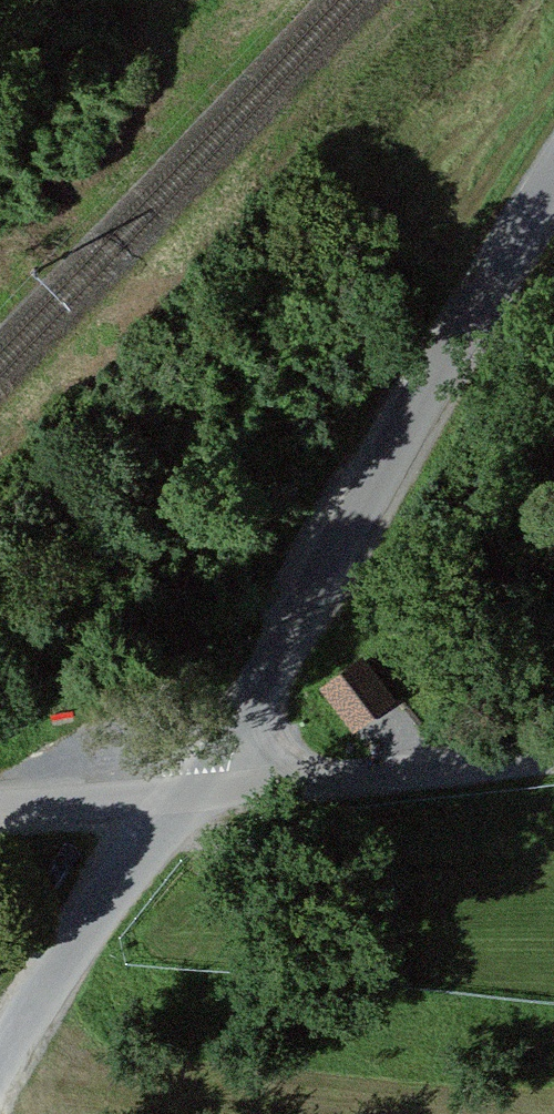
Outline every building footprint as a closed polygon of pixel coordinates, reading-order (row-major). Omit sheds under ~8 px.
[(359,656),(316,688),(350,733),(393,700),(359,656)]
